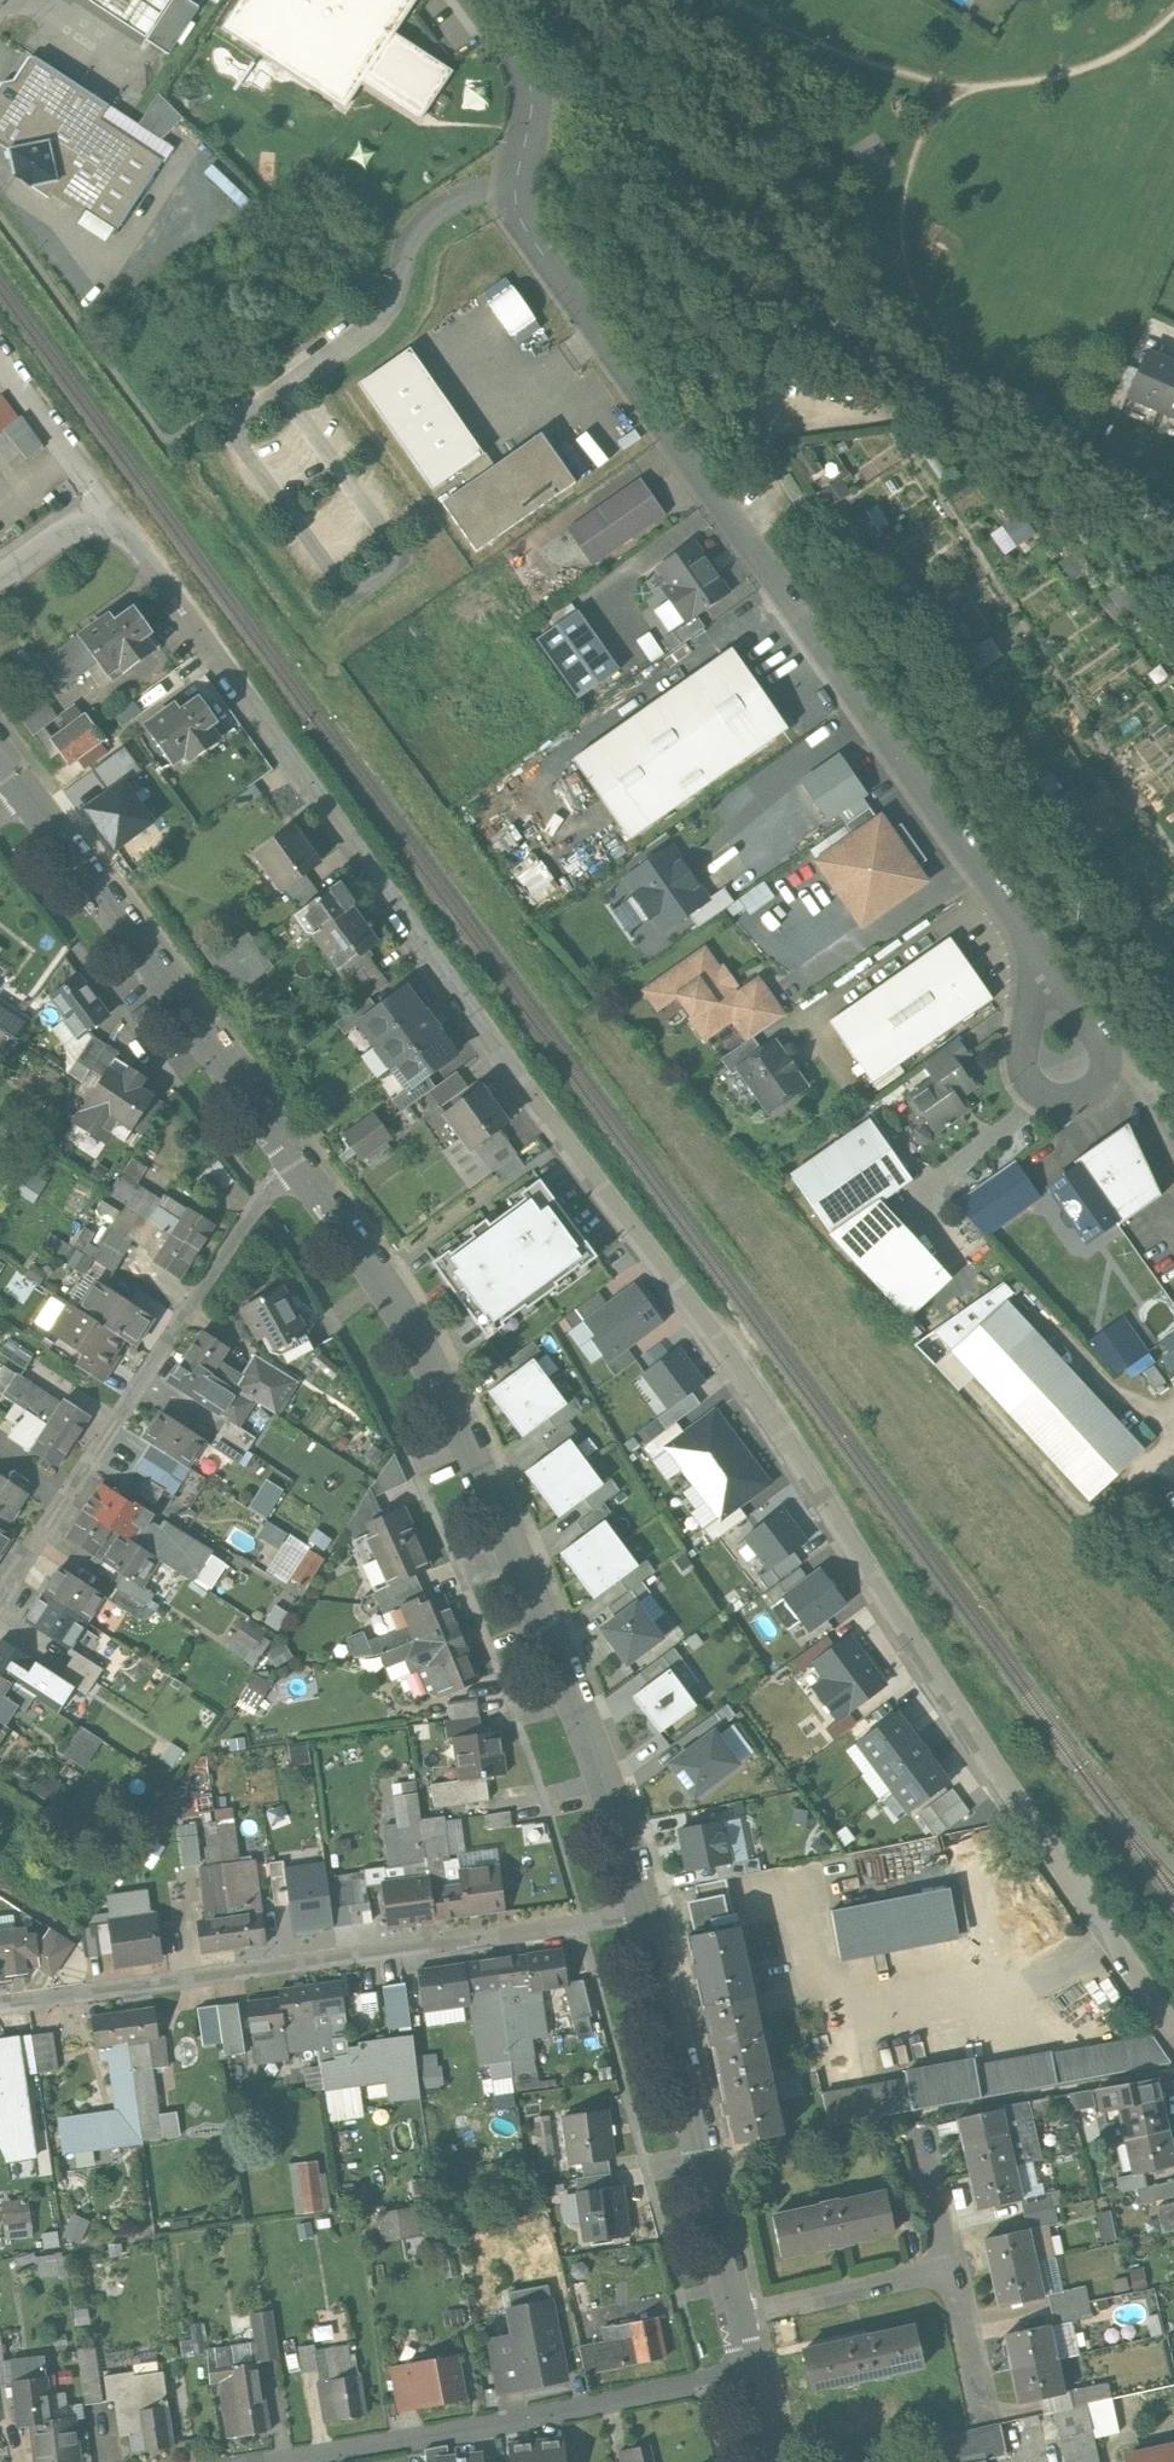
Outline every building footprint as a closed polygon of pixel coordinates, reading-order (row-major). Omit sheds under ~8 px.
[(146,39),(171,0),(85,0),(146,39)] [(148,41),(168,55),(177,42),(182,45),(195,25),(190,22),(199,9),(185,0),(175,0),(148,41)] [(222,30),(345,111),(361,86),(420,124),(454,72),(396,34),(418,0),(242,0),(222,30)] [(35,57),(18,84),(6,86),(0,96),(0,101),(1,109),(0,111),(0,145),(10,152),(15,177),(49,199),(51,195),(114,236),(163,162),(100,121),(109,107),(35,57)] [(159,95),(138,127),(161,142),(183,120),(159,95)] [(480,292),(499,321),(524,304),(504,276),(480,292)] [(1147,353),(1139,371),(1128,397),(1158,410),(1173,375),(1173,365),(1147,353)] [(418,354),(367,388),(487,557),(588,488),(553,441),(503,472),(418,354)] [(1126,365),(1108,405),(1122,410),(1128,397),(1139,371),(1126,365)] [(1158,410),(1173,417),(1173,375),(1158,410)] [(836,477),(818,493),(829,505),(847,489),(836,477)] [(641,480),(567,531),(591,566),(665,515),(641,480)] [(865,510),(846,522),(859,542),(878,530),(865,510)] [(988,527),(996,551),(1024,542),(1016,517),(988,527)] [(729,595),(693,543),(658,567),(671,586),(663,592),(685,622),(693,617),(694,619),(697,617),(729,595)] [(115,624),(109,617),(81,638),(108,675),(121,666),(125,672),(161,646),(134,610),(115,624)] [(577,612),(537,640),(579,699),(619,671),(577,612)] [(694,619),(662,642),(670,653),(706,628),(697,617),(694,619)] [(964,676),(1001,655),(988,633),(952,655),(964,676)] [(732,649),(574,760),(629,840),(788,729),(732,649)] [(199,701),(181,714),(175,707),(146,727),(174,765),(185,756),(190,762),(225,736),(199,701)] [(74,712),(63,720),(70,730),(55,741),(63,752),(93,730),(85,719),(80,722),(74,712)] [(93,730),(63,752),(71,763),(101,741),(93,730)] [(110,795),(124,785),(142,771),(124,747),(92,771),(110,795)] [(840,757),(803,783),(829,820),(865,794),(840,757)] [(253,783),(231,800),(239,811),(262,795),(253,783)] [(88,812),(116,849),(152,822),(124,785),(110,795),(88,812)] [(878,820),(870,808),(846,825),(854,837),(818,863),(862,926),(925,882),(915,868),(921,864),(897,830),(892,833),(881,818),(878,820)] [(293,830),(256,858),(281,892),(306,874),(318,864),(293,830)] [(707,901),(670,848),(632,875),(643,891),(634,897),(650,918),(654,916),(665,932),(689,915),(707,902),(707,901)] [(510,870),(531,889),(541,878),(520,859),(510,870)] [(321,894),(306,874),(284,890),(299,911),(321,894)] [(299,911),(292,916),(309,938),(316,939),(334,963),(324,971),(334,986),(344,979),(365,963),(361,956),(376,945),(350,910),(352,908),(354,901),(339,881),(321,894),(299,911)] [(724,889),(707,901),(707,902),(689,915),(699,928),(734,903),(724,889)] [(207,950),(213,958),(221,968),(251,946),(243,935),(238,927),(207,950)] [(950,939),(830,1023),(872,1084),(993,1000),(950,939)] [(251,946),(221,968),(236,989),(267,967),(251,946)] [(705,951),(646,992),(659,1011),(679,997),(693,1017),(691,1018),(705,1039),(733,1019),(746,1010),(737,997),(705,951)] [(365,963),(344,979),(362,1004),(370,999),(387,986),(369,960),(365,963)] [(108,1016),(79,977),(52,997),(67,1018),(63,1021),(77,1039),(108,1016)] [(783,1017),(758,981),(737,997),(746,1010),(733,1019),(748,1041),(753,1038),(783,1017)] [(379,1011),(361,1024),(377,1045),(422,1012),(407,991),(379,1011)] [(362,1004),(336,1024),(345,1036),(361,1024),(379,1011),(370,999),(362,1004)] [(0,1003),(0,1030),(19,1042),(31,1024),(0,1003)] [(422,1012),(377,1045),(393,1067),(439,1034),(422,1012)] [(439,1034),(393,1067),(409,1089),(427,1076),(455,1055),(439,1034)] [(107,1046),(95,1038),(78,1063),(90,1071),(91,1070),(107,1046)] [(748,1041),(721,1060),(732,1076),(740,1070),(739,1069),(763,1053),(753,1038),(748,1041)] [(959,1041),(924,1066),(934,1079),(957,1064),(969,1055),(959,1041)] [(763,1053),(739,1069),(740,1070),(769,1112),(805,1087),(775,1044),(763,1053)] [(107,1046),(91,1070),(103,1078),(119,1054),(107,1046)] [(103,1078),(74,1124),(105,1144),(111,1134),(125,1143),(133,1131),(155,1098),(139,1088),(146,1077),(131,1067),(133,1063),(119,1054),(103,1078)] [(934,1079),(910,1096),(909,1103),(917,1115),(924,1116),(936,1133),(945,1126),(947,1128),(951,1125),(949,1123),(962,1114),(954,1102),(976,1087),(974,1084),(975,1083),(968,1074),(967,1075),(965,1072),(964,1073),(957,1064),(934,1079)] [(409,1089),(393,1101),(402,1113),(435,1088),(427,1076),(409,1089)] [(481,1091),(445,1117),(470,1151),(506,1125),(481,1091)] [(155,1098),(133,1131),(145,1138),(166,1105),(155,1098)] [(375,1116),(345,1139),(353,1149),(383,1127),(375,1116)] [(870,1121),(791,1176),(832,1236),(873,1208),(912,1180),(870,1121)] [(1128,1125),(1074,1162),(1078,1169),(1080,1168),(1114,1216),(1113,1218),(1119,1226),(1161,1197),(1128,1125)] [(383,1127),(353,1149),(361,1160),(391,1138),(383,1127)] [(218,1160),(195,1177),(212,1200),(235,1183),(218,1160)] [(1013,1163),(954,1204),(984,1236),(1038,1198),(1013,1163)] [(1114,1216),(1080,1168),(1078,1169),(1049,1189),(1063,1209),(1062,1216),(1069,1227),(1076,1228),(1083,1238),(1113,1218),(1114,1216)] [(188,1212),(165,1198),(161,1204),(122,1178),(110,1196),(142,1216),(197,1252),(214,1226),(189,1211),(188,1212)] [(450,1252),(433,1264),(488,1339),(505,1327),(503,1324),(526,1307),(528,1310),(559,1287),(556,1284),(579,1268),(581,1270),(598,1258),(540,1181),(521,1195),(525,1200),(490,1225),(487,1221),(470,1233),(474,1238),(451,1254),(450,1252)] [(873,1208),(832,1236),(902,1311),(938,1279),(873,1208)] [(197,1252),(142,1216),(130,1234),(160,1254),(156,1261),(181,1277),(197,1252)] [(124,1236),(111,1228),(91,1260),(114,1274),(133,1244),(124,1238),(124,1236)] [(154,1319),(98,1283),(80,1311),(124,1340),(136,1347),(154,1319)] [(608,1305),(584,1322),(595,1337),(591,1340),(602,1354),(609,1364),(628,1350),(664,1323),(635,1284),(608,1305)] [(279,1291),(243,1311),(258,1339),(267,1334),(277,1353),(307,1336),(295,1315),(293,1316),(279,1291)] [(584,1322),(608,1305),(599,1293),(564,1319),(572,1331),(584,1322)] [(1143,1451),(1005,1302),(952,1351),(1090,1500),(1143,1451)] [(80,1311),(72,1306),(53,1335),(86,1356),(105,1369),(106,1368),(124,1340),(80,1311)] [(1110,1375),(1146,1354),(1122,1315),(1086,1336),(1110,1375)] [(591,1362),(602,1354),(591,1340),(595,1337),(584,1322),(572,1331),(570,1332),(591,1362)] [(229,1349),(204,1332),(187,1358),(213,1374),(220,1363),(229,1349)] [(1150,1344),(1162,1368),(1173,1363),(1173,1333),(1150,1344)] [(307,1336),(277,1353),(285,1368),(315,1351),(307,1336)] [(515,1374),(533,1360),(542,1354),(533,1343),(506,1363),(515,1374)] [(628,1350),(609,1364),(607,1366),(615,1377),(636,1362),(628,1350)] [(677,1350),(644,1374),(671,1409),(692,1393),(704,1385),(677,1350)] [(105,1369),(86,1356),(78,1368),(102,1383),(110,1371),(106,1368),(105,1369)] [(299,1384),(256,1356),(242,1377),(235,1388),(278,1416),(299,1384)] [(213,1374),(187,1358),(171,1383),(228,1420),(240,1427),(256,1403),(234,1389),(213,1374)] [(506,1416),(551,1383),(533,1360),(515,1374),(489,1393),(506,1416)] [(242,1377),(220,1363),(213,1374),(234,1389),(235,1388),(242,1377)] [(1142,1371),(1156,1391),(1166,1383),(1152,1364),(1142,1371)] [(0,1377),(0,1393),(6,1397),(13,1386),(0,1377)] [(551,1383),(506,1416),(523,1438),(548,1420),(567,1405),(551,1383)] [(701,1405),(692,1393),(671,1409),(658,1419),(666,1431),(676,1423),(701,1405)] [(57,1414),(35,1399),(27,1411),(49,1426),(57,1414)] [(567,1405),(548,1420),(557,1431),(569,1423),(584,1411),(575,1399),(567,1405)] [(91,1417),(66,1400),(57,1414),(49,1426),(74,1442),(91,1417)] [(27,1411),(11,1435),(34,1450),(49,1426),(27,1411)] [(163,1413),(145,1440),(188,1468),(206,1441),(163,1413)] [(695,1484),(743,1449),(715,1413),(685,1435),(668,1448),(682,1467),(695,1484)] [(240,1427),(228,1420),(219,1433),(247,1451),(256,1438),(240,1427)] [(542,1443),(551,1454),(570,1440),(578,1434),(569,1423),(557,1431),(542,1443)] [(668,1448),(685,1435),(676,1423),(666,1431),(642,1449),(665,1480),(682,1467),(668,1448)] [(74,1442),(49,1426),(34,1450),(33,1451),(58,1468),(74,1442)] [(247,1451),(219,1433),(211,1446),(238,1464),(247,1451)] [(542,1496),(587,1463),(570,1440),(551,1454),(526,1473),(542,1496)] [(175,1461),(151,1445),(135,1470),(159,1485),(175,1461)] [(768,1484),(743,1449),(695,1484),(705,1499),(721,1519),(738,1507),(768,1484)] [(395,1455),(370,1492),(373,1499),(407,1483),(395,1455)] [(587,1463),(542,1496),(559,1519),(584,1500),(604,1486),(587,1463)] [(265,1481),(246,1467),(236,1480),(255,1494),(265,1481)] [(0,1477),(0,1528),(5,1532),(29,1495),(0,1477)] [(257,1504),(272,1515),(291,1488),(275,1477),(257,1504)] [(612,1480),(604,1486),(584,1500),(593,1511),(620,1491),(612,1480)] [(130,1503),(104,1486),(87,1512),(161,1560),(194,1581),(210,1555),(168,1528),(164,1534),(148,1523),(150,1519),(128,1505),(130,1503)] [(370,1490),(349,1524),(353,1535),(354,1535),(356,1540),(367,1535),(367,1536),(382,1529),(378,1519),(381,1517),(373,1499),(370,1492),(370,1490)] [(721,1519),(705,1499),(688,1512),(712,1544),(747,1519),(738,1507),(721,1519)] [(577,1524),(586,1536),(605,1522),(613,1516),(605,1504),(577,1524)] [(404,1507),(381,1517),(378,1519),(382,1529),(367,1536),(367,1535),(356,1540),(365,1562),(374,1558),(379,1570),(386,1567),(393,1583),(414,1574),(431,1567),(404,1507)] [(782,1511),(746,1537),(770,1570),(794,1553),(806,1543),(782,1511)] [(161,1560),(87,1512),(71,1537),(129,1574),(145,1584),(161,1560)] [(577,1577),(622,1544),(605,1522),(586,1536),(561,1555),(577,1577)] [(14,1537),(5,1532),(0,1528),(0,1558),(14,1537)] [(292,1580),(317,1544),(297,1531),(273,1567),(292,1580)] [(622,1544),(577,1577),(594,1600),(620,1581),(639,1567),(622,1544)] [(298,1575),(313,1584),(332,1556),(317,1546),(298,1575)] [(217,1553),(208,1583),(224,1588),(234,1558),(217,1553)] [(802,1564),(794,1553),(770,1570),(759,1579),(767,1591),(802,1564)] [(647,1561),(639,1567),(620,1581),(629,1593),(643,1582),(655,1573),(647,1561)] [(106,1595),(62,1566),(45,1593),(88,1622),(106,1595)] [(784,1598),(809,1580),(800,1569),(765,1594),(774,1606),(784,1598)] [(809,1580),(784,1598),(809,1632),(845,1605),(820,1571),(809,1580)] [(145,1584),(129,1574),(121,1587),(148,1604),(156,1592),(145,1584)] [(393,1583),(376,1590),(385,1613),(401,1607),(423,1597),(414,1574),(393,1583)] [(617,1620),(636,1605),(651,1594),(643,1582),(629,1593),(608,1608),(617,1620)] [(148,1604),(121,1587),(112,1600),(139,1617),(148,1604)] [(45,1593),(27,1620),(71,1648),(88,1622),(45,1593)] [(425,1602),(423,1597),(401,1607),(409,1627),(396,1632),(401,1646),(455,1624),(443,1595),(425,1602)] [(636,1605),(617,1620),(602,1630),(628,1664),(662,1639),(636,1605)] [(252,1618),(233,1646),(260,1664),(279,1636),(252,1618)] [(401,1646),(381,1654),(386,1667),(405,1660),(411,1674),(426,1668),(438,1697),(478,1680),(466,1651),(455,1624),(401,1646)] [(801,1673),(813,1664),(835,1648),(827,1636),(793,1661),(801,1673)] [(884,1685),(849,1638),(835,1648),(813,1664),(825,1679),(814,1688),(838,1721),(848,1713),(884,1685)] [(4,1640),(0,1646),(0,1674),(13,1682),(21,1670),(30,1656),(4,1640)] [(648,1686),(670,1670),(683,1660),(674,1648),(639,1674),(648,1686)] [(43,1685),(21,1670),(13,1682),(36,1697),(43,1685)] [(660,1734),(697,1707),(670,1670),(648,1686),(633,1697),(660,1734)] [(265,1707),(279,1679),(262,1671),(248,1699),(265,1707)] [(0,1674),(0,1702),(5,1695),(13,1682),(0,1674)] [(36,1697),(13,1682),(5,1695),(28,1709),(36,1697)] [(478,1698),(449,1703),(452,1721),(481,1716),(478,1698)] [(727,1705),(693,1731),(702,1743),(715,1733),(736,1717),(727,1705)] [(848,1713),(838,1721),(826,1729),(834,1741),(857,1724),(848,1713)] [(914,1737),(896,1714),(857,1742),(875,1766),(914,1737)] [(452,1721),(446,1721),(448,1740),(455,1739),(455,1738),(483,1734),(481,1716),(452,1721)] [(483,1734),(455,1738),(455,1739),(455,1741),(462,1740),(465,1765),(459,1766),(461,1781),(487,1778),(506,1775),(500,1732),(483,1734)] [(91,1733),(83,1755),(99,1761),(107,1739),(91,1733)] [(738,1765),(715,1733),(702,1743),(671,1765),(695,1797),(738,1765)] [(931,1761),(914,1737),(875,1766),(892,1789),(931,1761)] [(948,1784),(931,1761),(892,1789),(909,1813),(948,1784)] [(461,1781),(432,1785),(435,1807),(490,1799),(487,1778),(461,1781)] [(961,1801),(953,1789),(918,1815),(926,1827),(961,1801)] [(398,1826),(384,1827),(390,1870),(403,1868),(405,1882),(384,1885),(390,1925),(435,1919),(424,1836),(422,1819),(418,1794),(394,1797),(398,1826)] [(969,1812),(961,1801),(926,1827),(935,1838),(969,1812)] [(232,1835),(230,1808),(215,1810),(220,1846),(223,1863),(236,1862),(232,1835)] [(510,1811),(485,1815),(487,1829),(512,1825),(510,1811)] [(444,1816),(422,1819),(424,1836),(446,1833),(444,1816)] [(722,1821),(680,1829),(689,1872),(716,1867),(730,1864),(722,1821)] [(196,1825),(190,1826),(190,1825),(180,1826),(185,1864),(201,1861),(196,1825)] [(446,1833),(424,1836),(435,1919),(465,1915),(461,1886),(459,1871),(461,1871),(459,1859),(450,1860),(446,1833)] [(220,1846),(208,1847),(210,1864),(223,1863),(220,1846)] [(730,1864),(716,1867),(719,1881),(761,1872),(758,1858),(730,1864)] [(236,1862),(223,1863),(234,1948),(264,1944),(253,1860),(236,1862)] [(214,1907),(208,1908),(208,1911),(198,1912),(204,1952),(234,1948),(223,1863),(210,1864),(202,1866),(204,1881),(211,1880),(214,1907)] [(325,1865),(285,1870),(294,1938),(314,1936),(313,1930),(333,1927),(327,1878),(325,1865)] [(461,1871),(459,1871),(461,1886),(465,1915),(505,1910),(499,1866),(461,1871)] [(365,1873),(327,1878),(333,1927),(372,1922),(365,1873)] [(727,1881),(695,1888),(699,1905),(722,1899),(726,1917),(734,1915),(727,1881)] [(949,1890),(833,1913),(843,1961),(959,1938),(949,1890)] [(699,1905),(691,1906),(697,1932),(703,1930),(704,1935),(737,1929),(736,1924),(738,1924),(737,1915),(734,1915),(726,1917),(722,1899),(699,1905)] [(155,1916),(111,1922),(116,1952),(118,1965),(161,1959),(155,1916)] [(111,1922),(96,1924),(101,1954),(116,1952),(111,1922)] [(75,1944),(51,1928),(42,1941),(34,1936),(38,1966),(53,1977),(75,1944)] [(0,1933),(0,1981),(10,1979),(9,1974),(26,1972),(26,1968),(37,1966),(38,1966),(34,1936),(34,1935),(26,1936),(25,1929),(0,1933)] [(704,1935),(688,1938),(703,2007),(752,1998),(737,1929),(704,1935)] [(563,1950),(496,1960),(511,2062),(534,2058),(531,2038),(546,2036),(542,2004),(543,2004),(541,1990),(565,1987),(564,1984),(568,1983),(563,1950)] [(496,1960),(465,1964),(470,1995),(469,1995),(471,2006),(481,2066),(492,2064),(491,2057),(510,2054),(496,1960)] [(465,1964),(418,1971),(424,2013),(471,2006),(469,1995),(470,1995),(465,1964)] [(583,1981),(568,1983),(569,1986),(565,1987),(574,2022),(592,2017),(583,1981)] [(341,1982),(310,1986),(318,2049),(325,2092),(393,2081),(396,2101),(416,2099),(407,2037),(359,2043),(359,2047),(349,2049),(347,2038),(348,2038),(341,1982)] [(404,1983),(382,1987),(389,2031),(411,2027),(404,1983)] [(310,1986),(279,1990),(280,1998),(288,2053),(318,2049),(310,1986)] [(280,1998),(247,2002),(256,2065),(289,2060),(288,2053),(280,1998)] [(752,1998),(703,2007),(733,2144),(782,2136),(752,1998)] [(154,2009),(124,2014),(128,2044),(142,2042),(158,2040),(154,2009)] [(124,2014),(91,2018),(95,2048),(99,2048),(101,2061),(110,2059),(117,2112),(59,2121),(64,2155),(143,2142),(139,2119),(132,2070),(131,2070),(128,2044),(124,2014)] [(52,2034),(32,2036),(32,2037),(37,2073),(57,2070),(52,2034)] [(32,2037),(10,2040),(15,2076),(37,2073),(32,2037)] [(142,2042),(128,2044),(131,2070),(132,2070),(146,2068),(142,2042)] [(976,2062),(905,2075),(906,2082),(822,2097),(828,2127),(1058,2086),(1053,2056),(978,2069),(976,2062)] [(1159,2080),(1099,2091),(1104,2118),(1100,2119),(1106,2147),(1127,2142),(1169,2133),(1170,2133),(1159,2080)] [(607,2111),(564,2117),(571,2165),(582,2164),(608,2160),(614,2159),(607,2111)] [(1001,2111),(960,2120),(965,2142),(964,2142),(972,2176),(1014,2167),(1006,2133),(1001,2111)] [(1127,2142),(1134,2176),(1173,2167),(1173,2157),(1169,2133),(1127,2142)] [(323,2157),(294,2162),(301,2213),(331,2209),(323,2157)] [(608,2160),(582,2164),(584,2178),(610,2174),(608,2160)] [(1014,2167),(972,2176),(979,2210),(1021,2201),(1014,2167)] [(584,2178),(577,2179),(579,2194),(612,2189),(610,2174),(584,2178)] [(1138,2191),(1142,2206),(1173,2199),(1173,2183),(1138,2191)] [(612,2189),(579,2194),(586,2242),(629,2236),(622,2188),(612,2189)] [(886,2192),(839,2203),(839,2202),(820,2206),(820,2207),(773,2217),(782,2257),(824,2247),(824,2248),(852,2242),(852,2241),(895,2232),(886,2192)] [(29,2199),(2,2202),(4,2230),(31,2228),(29,2199)] [(1157,2208),(1163,2235),(1173,2233),(1173,2205),(1157,2208)] [(385,2212),(387,2238),(427,2236),(425,2209),(385,2212)] [(1028,2230),(986,2239),(993,2273),(1035,2264),(1028,2230)] [(1035,2264),(993,2273),(1000,2307),(1042,2297),(1035,2264)] [(577,2312),(600,2308),(595,2280),(572,2284),(577,2312)] [(272,2313),(252,2316),(259,2363),(279,2360),(272,2313)] [(659,2318),(615,2326),(618,2339),(606,2341),(611,2369),(666,2359),(659,2318)] [(915,2326),(873,2336),(873,2335),(844,2341),(845,2342),(802,2351),(811,2390),(858,2380),(858,2381),(877,2377),(877,2376),(924,2366),(915,2326)] [(1049,2326),(1007,2335),(1014,2369),(1056,2360),(1049,2326)] [(558,2338),(527,2343),(531,2366),(520,2369),(523,2387),(565,2379),(558,2338)] [(606,2341),(580,2346),(585,2374),(611,2369),(606,2341)] [(315,2347),(299,2349),(302,2373),(318,2370),(315,2347)] [(227,2348),(208,2350),(212,2383),(222,2382),(232,2380),(230,2368),(227,2348)] [(458,2356),(406,2365),(407,2372),(413,2409),(466,2399),(458,2356)] [(45,2357),(11,2362),(21,2426),(35,2423),(54,2421),(54,2419),(45,2357)] [(97,2359),(79,2361),(86,2404),(103,2402),(97,2359)] [(1056,2360),(1014,2369),(1022,2403),(1064,2394),(1056,2360)] [(259,2363),(230,2368),(232,2380),(222,2382),(228,2417),(222,2418),(224,2428),(229,2427),(231,2439),(271,2432),(259,2363)] [(164,2371),(135,2375),(135,2371),(104,2375),(108,2401),(115,2400),(120,2435),(130,2434),(133,2452),(154,2449),(175,2446),(164,2371)] [(407,2372),(391,2374),(397,2411),(413,2409),(407,2372)] [(358,2374),(331,2379),(331,2382),(329,2382),(331,2393),(320,2395),(324,2422),(365,2416),(358,2374)] [(54,2419),(54,2421),(35,2423),(41,2461),(64,2461),(83,2459),(76,2416),(54,2419)] [(1059,2438),(1064,2461),(1099,2461),(1092,2431),(1059,2438)] [(537,2444),(539,2461),(567,2461),(565,2441),(537,2444)] [(509,2447),(510,2461),(539,2461),(537,2444),(509,2447)] [(619,2452),(621,2461),(652,2461),(648,2445),(619,2452)] [(425,2450),(426,2461),(440,2461),(440,2460),(449,2459),(447,2446),(425,2450)] [(1127,2461),(1173,2461),(1173,2448),(1126,2459),(1127,2461)]
